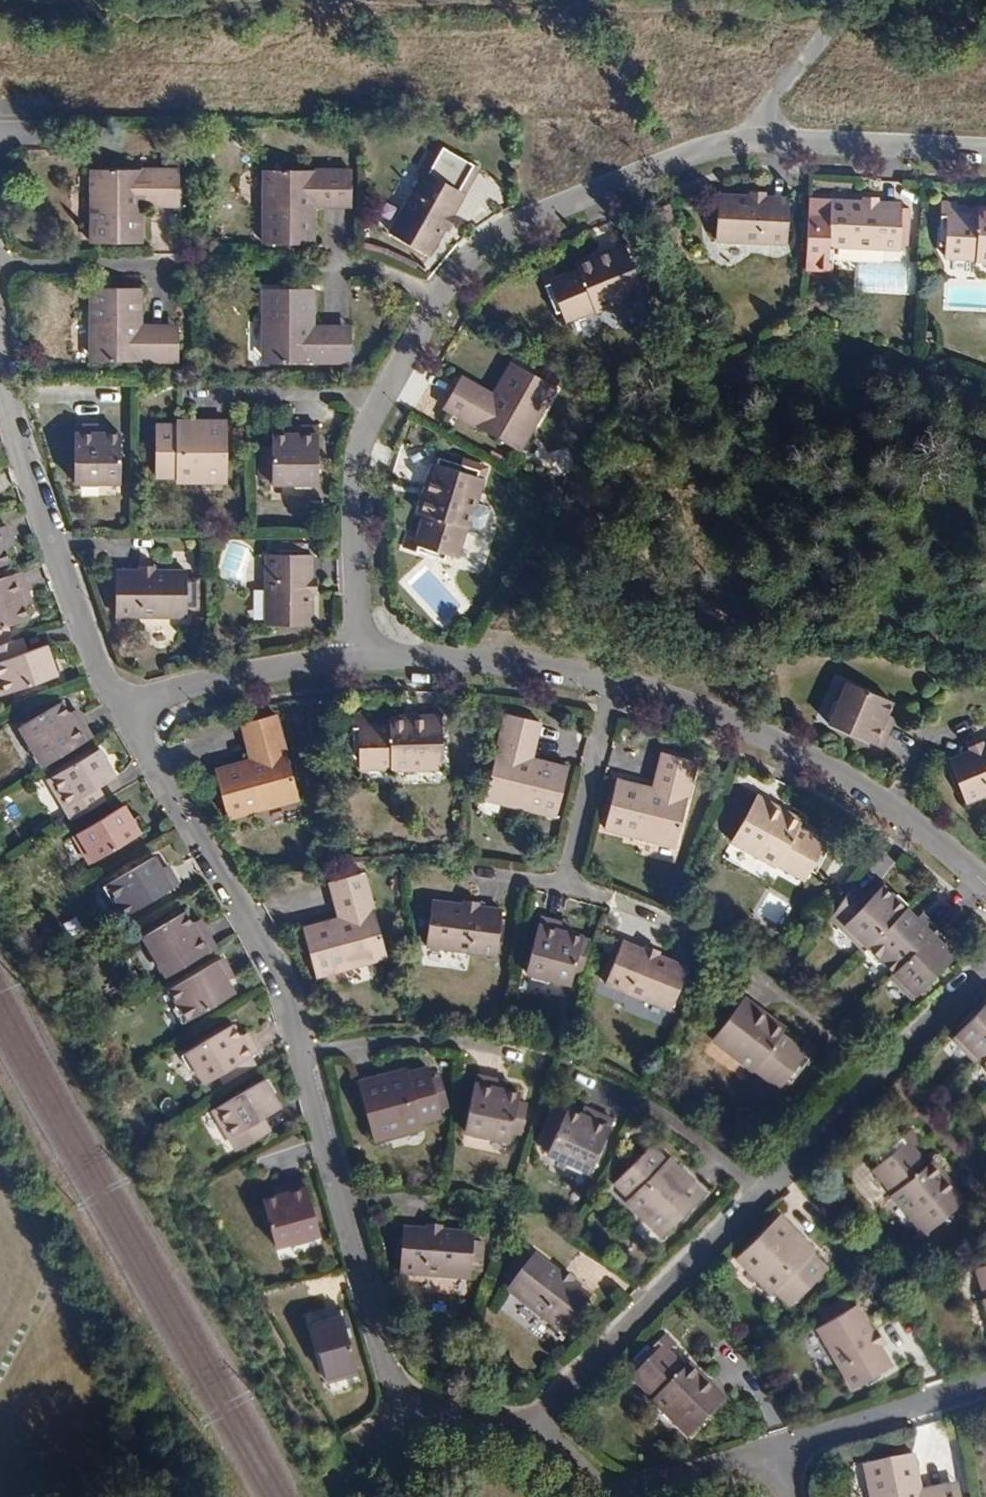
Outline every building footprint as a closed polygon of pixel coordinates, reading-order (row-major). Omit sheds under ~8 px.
[(184,170),(101,170),(101,186),(97,186),(96,245),(146,245),(146,207),(146,199),(183,199),(184,170)] [(320,200),(357,200),(358,171),(276,170),(275,187),(271,187),(270,245),(319,245),(320,207),(320,200)] [(448,229),(458,213),(469,195),(431,173),(395,233),(432,255),(448,229)] [(769,198),(752,197),(721,195),(718,239),(789,243),(791,199),(769,198)] [(146,199),(146,207),(183,207),(183,199),(146,199)] [(811,199),(808,267),(814,267),(818,199),(811,199)] [(885,203),(868,202),(818,199),(814,267),(834,268),(835,245),(903,249),(903,244),(903,232),(911,233),(912,207),(905,207),(905,204),(885,203)] [(320,200),(320,207),(357,208),(357,200),(320,200)] [(947,202),(944,240),(949,240),(948,252),(981,254),(980,260),(985,261),(985,208),(984,208),(984,213),(961,211),(962,203),(947,202)] [(673,203),(656,209),(662,224),(678,218),(673,203)] [(464,216),(458,213),(448,229),(454,233),(464,216)] [(903,232),(903,244),(911,244),(911,233),(903,232)] [(557,269),(542,274),(556,310),(561,308),(566,318),(595,306),(598,312),(646,292),(627,243),(578,262),(580,269),(560,277),(557,269)] [(146,333),(146,324),(146,287),(96,287),(96,344),(100,344),(100,360),(183,360),(183,333),(146,333)] [(269,288),(268,346),(273,346),(273,361),(355,362),(355,334),(317,334),(317,325),(317,288),(269,288)] [(146,333),(183,333),(183,325),(146,324),(146,333)] [(355,326),(317,325),(317,334),(355,334),(355,326)] [(492,402),(460,383),(445,408),(517,449),(525,435),(529,438),(558,387),(515,363),(496,394),(492,402)] [(464,375),(460,383),(492,402),(496,394),(464,375)] [(178,424),(157,424),(156,475),(179,475),(184,480),(192,481),(196,475),(210,475),(217,481),(228,481),(229,420),(178,419),(178,424)] [(101,424),(78,424),(78,480),(121,480),(121,432),(100,432),(101,424)] [(297,433),(289,433),(275,433),(275,454),(262,454),(262,478),(275,478),(275,483),(320,483),(320,426),(297,425),(297,433)] [(521,451),(529,438),(525,435),(517,449),(521,451)] [(471,529),(486,480),(481,478),(483,473),(463,466),(461,471),(436,464),(421,514),(427,516),(420,537),(412,535),(408,550),(444,561),(446,556),(457,559),(466,527),(471,529)] [(10,541),(5,526),(0,528),(0,563),(10,560),(6,548),(4,543),(10,541)] [(315,594),(315,575),(315,553),(308,553),(308,542),(278,542),(278,552),(272,552),(271,623),(314,624),(315,594)] [(160,568),(140,568),(120,569),(120,613),(190,613),(190,605),(202,605),(202,576),(190,576),(190,569),(160,568)] [(0,578),(0,633),(8,630),(6,624),(29,616),(24,602),(22,596),(28,594),(21,571),(0,578)] [(30,600),(28,594),(22,596),(24,602),(30,600)] [(21,653),(30,650),(25,636),(16,639),(21,653)] [(0,645),(0,688),(2,693),(57,673),(46,644),(30,650),(21,653),(16,639),(0,645)] [(894,701),(850,681),(831,723),(883,746),(893,724),(886,720),(894,701)] [(18,726),(42,766),(91,737),(77,715),(71,719),(67,713),(60,701),(18,726)] [(74,709),(67,713),(71,719),(77,715),(74,709)] [(569,768),(535,759),(527,757),(537,720),(509,713),(489,792),(503,795),(502,801),(558,814),(569,768)] [(230,817),(286,803),(284,797),(299,794),(279,714),(251,721),(261,758),(254,760),(218,769),(230,817)] [(370,716),(355,716),(355,754),(361,754),(361,765),(393,766),(393,771),(445,771),(445,719),(393,718),(393,725),(370,724),(370,716)] [(544,722),(537,720),(527,757),(535,759),(544,722)] [(261,758),(251,721),(245,723),(254,760),(261,758)] [(981,746),(952,755),(964,796),(985,789),(985,745),(981,746)] [(48,778),(73,819),(100,803),(91,788),(99,784),(113,775),(98,748),(48,778)] [(662,790),(672,753),(666,751),(656,788),(662,790)] [(700,759),(672,753),(662,790),(656,788),(619,779),(607,826),(664,841),(665,836),(680,840),(700,759)] [(107,799),(99,784),(91,788),(100,803),(107,799)] [(503,795),(489,792),(488,797),(502,801),(503,795)] [(301,800),(299,794),(284,797),(286,803),(301,800)] [(805,820),(760,795),(733,842),(779,867),(782,862),(810,878),(815,868),(820,871),(839,837),(826,829),(821,838),(801,827),(805,820)] [(87,848),(92,857),(144,828),(136,815),(131,818),(121,801),(71,830),(80,846),(87,848)] [(665,836),(664,841),(678,845),(680,840),(665,836)] [(162,870),(159,864),(152,853),(101,883),(110,898),(118,900),(124,910),(174,880),(167,867),(162,870)] [(162,870),(167,867),(163,861),(159,864),(162,870)] [(366,874),(339,881),(350,920),(343,922),(308,932),(321,979),(375,963),(374,958),(388,953),(366,874)] [(332,884),(343,922),(350,920),(339,881),(332,884)] [(858,882),(852,890),(867,905),(873,899),(858,882)] [(835,915),(869,949),(910,907),(888,885),(873,899),(867,905),(852,890),(835,915)] [(465,898),(464,905),(482,907),(483,900),(465,898)] [(482,907),(464,905),(435,901),(429,944),(498,953),(504,910),(482,907)] [(889,962),(897,971),(941,929),(931,919),(926,924),(921,919),(910,907),(869,949),(882,962),(889,962)] [(140,934),(165,974),(213,945),(200,923),(195,926),(191,920),(184,908),(140,934)] [(926,924),(931,919),(926,914),(921,919),(926,924)] [(195,926),(200,923),(196,917),(191,920),(195,926)] [(562,930),(564,922),(541,917),(529,973),(571,982),(574,969),(583,971),(590,937),(568,931),(562,930)] [(952,940),(941,929),(897,971),(894,974),(916,997),(958,956),(947,944),(952,940)] [(677,1011),(680,1003),(684,993),(693,996),(699,982),(690,979),(693,971),(663,959),(647,952),(630,945),(612,985),(677,1011)] [(650,945),(647,952),(663,959),(666,951),(650,945)] [(374,958),(375,963),(390,958),(388,953),(374,958)] [(223,973),(228,970),(221,957),(169,987),(174,995),(174,997),(173,1004),(182,1019),(233,989),(226,978),(223,973)] [(223,973),(226,978),(231,975),(228,970),(223,973)] [(689,1007),(693,996),(684,993),(680,1003),(689,1007)] [(743,1061),(740,1066),(779,1099),(814,1059),(774,1025),(770,1030),(753,1015),(757,1010),(745,1000),(721,1028),(725,1032),(719,1040),(743,1061)] [(981,1006),(966,1021),(970,1025),(985,1011),(981,1006)] [(979,1058),(983,1054),(985,1052),(985,1010),(985,1011),(970,1025),(966,1021),(961,1026),(966,1030),(959,1037),(979,1058)] [(220,1079),(243,1066),(239,1057),(249,1051),(254,1048),(246,1036),(242,1038),(239,1033),(232,1021),(181,1051),(189,1066),(196,1068),(202,1079),(216,1071),(220,1079)] [(239,1057),(243,1066),(254,1059),(249,1051),(239,1057)] [(409,1069),(361,1082),(378,1140),(387,1137),(390,1132),(406,1128),(409,1131),(418,1128),(422,1123),(443,1117),(429,1068),(410,1073),(409,1069)] [(234,1146),(261,1130),(253,1117),(261,1112),(277,1102),(262,1076),(211,1106),(234,1146)] [(500,1088),(502,1081),(479,1077),(468,1132),(512,1140),(513,1131),(522,1133),(528,1103),(519,1101),(521,1092),(506,1089),(500,1088)] [(587,1106),(584,1114),(590,1116),(593,1109),(587,1106)] [(590,1116),(584,1114),(571,1108),(551,1152),(592,1171),(615,1119),(593,1109),(590,1116)] [(253,1117),(261,1130),(270,1126),(261,1112),(253,1117)] [(891,1158),(882,1164),(902,1190),(898,1193),(930,1234),(971,1200),(939,1160),(934,1164),(920,1146),(927,1141),(917,1129),(888,1153),(891,1158)] [(669,1160),(655,1146),(618,1182),(634,1197),(635,1206),(639,1211),(648,1211),(659,1221),(659,1229),(664,1235),(707,1192),(672,1158),(669,1160)] [(261,1195),(273,1241),(317,1230),(302,1175),(279,1182),(281,1190),(261,1195)] [(819,1250),(784,1214),(742,1257),(750,1264),(756,1264),(767,1275),(767,1282),(773,1288),(780,1289),(794,1303),(830,1266),(817,1252),(819,1250)] [(439,1223),(439,1231),(455,1232),(455,1225),(439,1223)] [(477,1234),(455,1232),(439,1231),(407,1228),(404,1271),(473,1277),(477,1234)] [(593,1295),(576,1282),(562,1272),(536,1253),(511,1288),(569,1329),(593,1295)] [(566,1266),(562,1272),(576,1282),(580,1276),(566,1266)] [(893,1362),(881,1344),(872,1327),(856,1302),(819,1325),(856,1385),(893,1362)] [(310,1320),(325,1376),(355,1368),(338,1306),(322,1310),(324,1316),(310,1320)] [(878,1323),(872,1327),(881,1344),(888,1339),(878,1323)] [(643,1363),(635,1371),(658,1393),(654,1397),(691,1433),(727,1396),(691,1360),(686,1365),(670,1349),(676,1343),(665,1332),(639,1359),(643,1363)] [(961,1487),(922,1496),(921,1487),(913,1452),(867,1461),(874,1496),(963,1496),(961,1487)] [(922,1496),(961,1487),(960,1479),(921,1487),(922,1496)]
